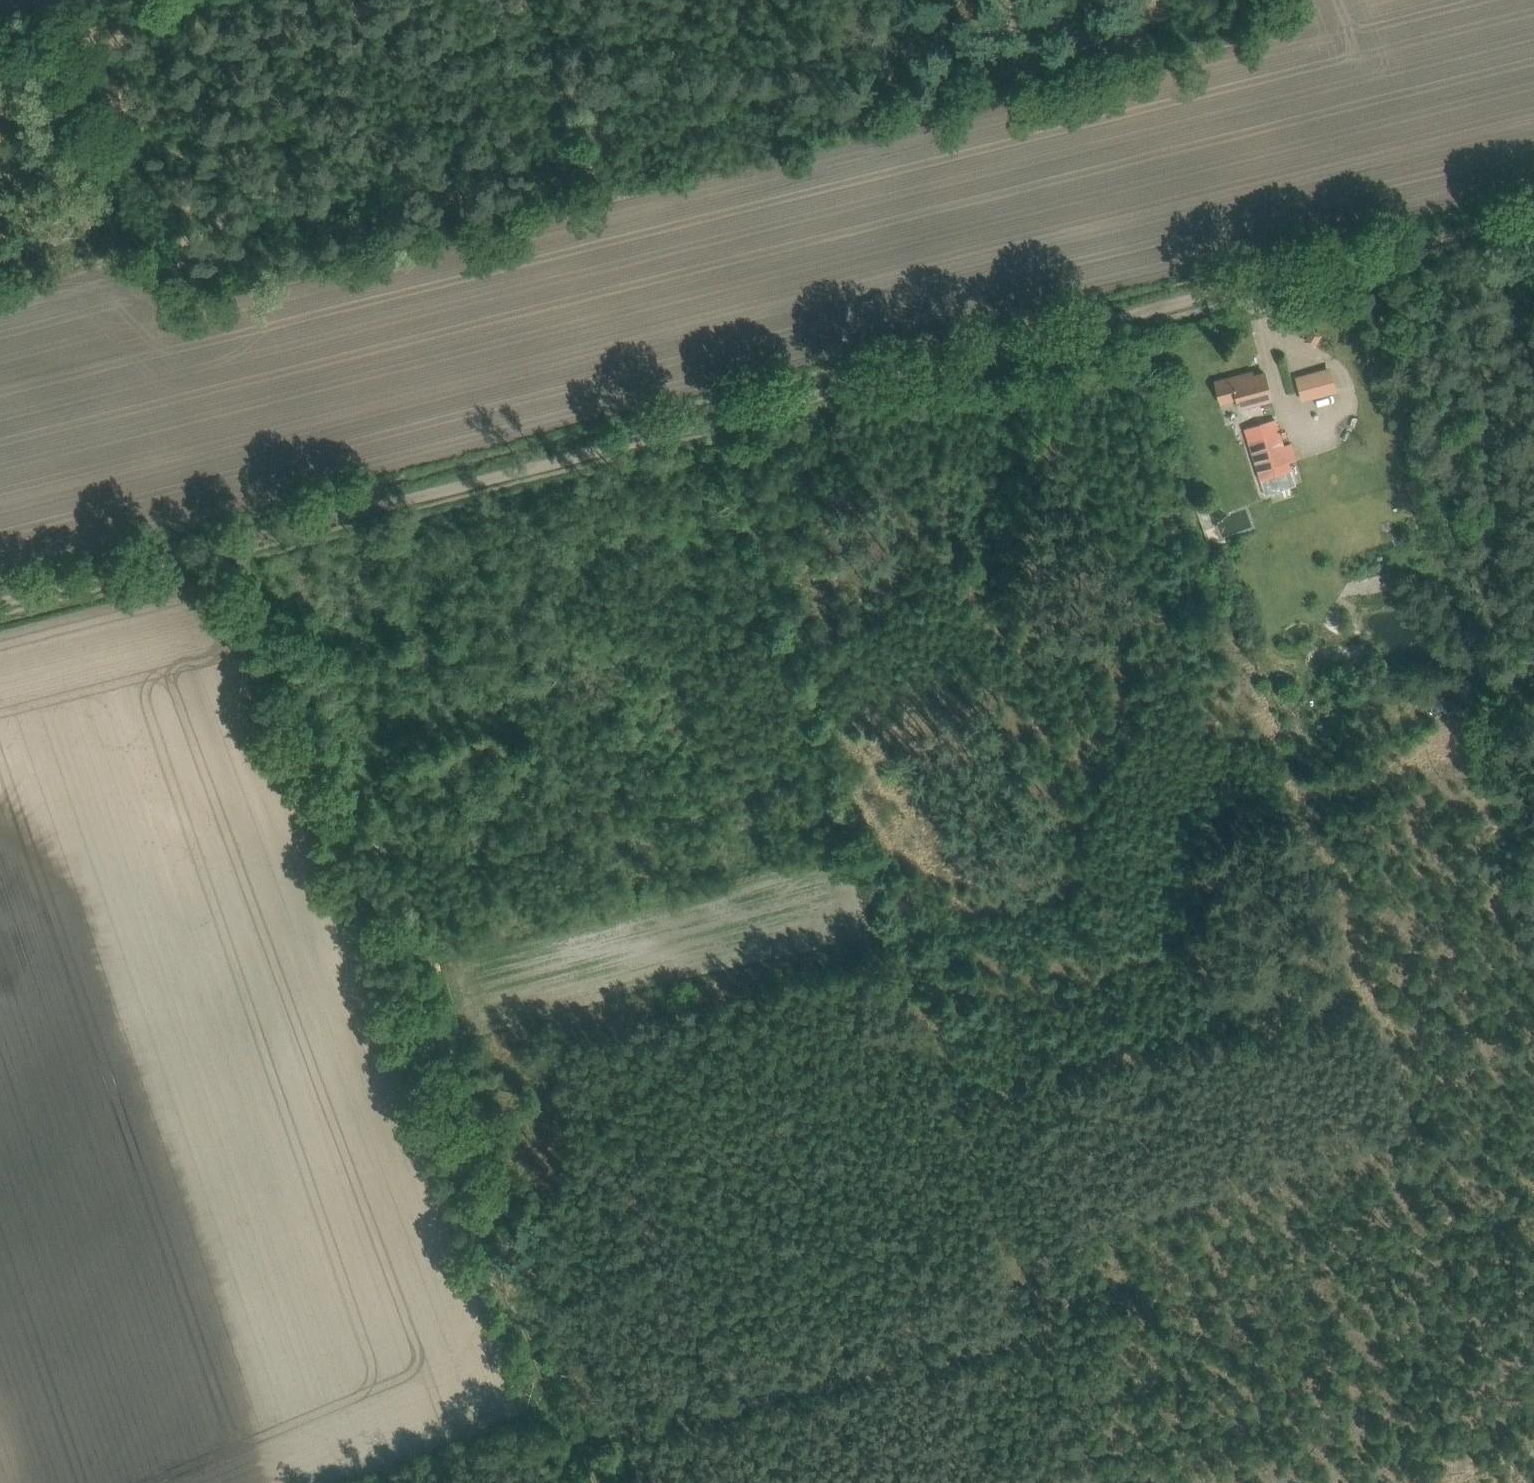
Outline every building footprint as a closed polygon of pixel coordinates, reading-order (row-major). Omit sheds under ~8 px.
[(1310,371),(1296,375),(1302,398),(1316,394),(1310,371)] [(1247,373),(1216,381),(1222,404),(1238,399),(1241,408),(1272,400),(1264,372),(1248,377),(1247,373)] [(1242,422),(1260,479),(1292,469),(1274,412),(1242,422)]
